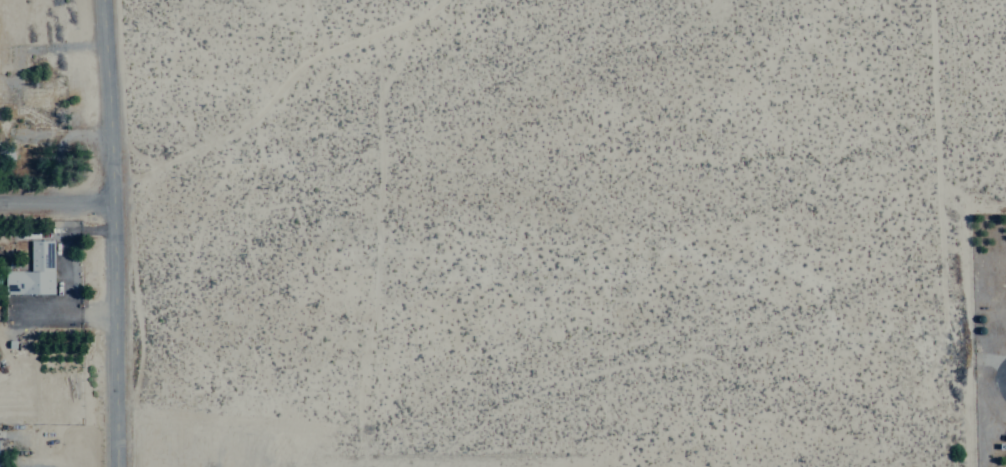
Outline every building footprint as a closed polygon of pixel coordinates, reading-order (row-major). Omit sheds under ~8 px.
[(3,271),(4,294),(52,293),(52,240),(28,240),(29,270),(3,271)]
